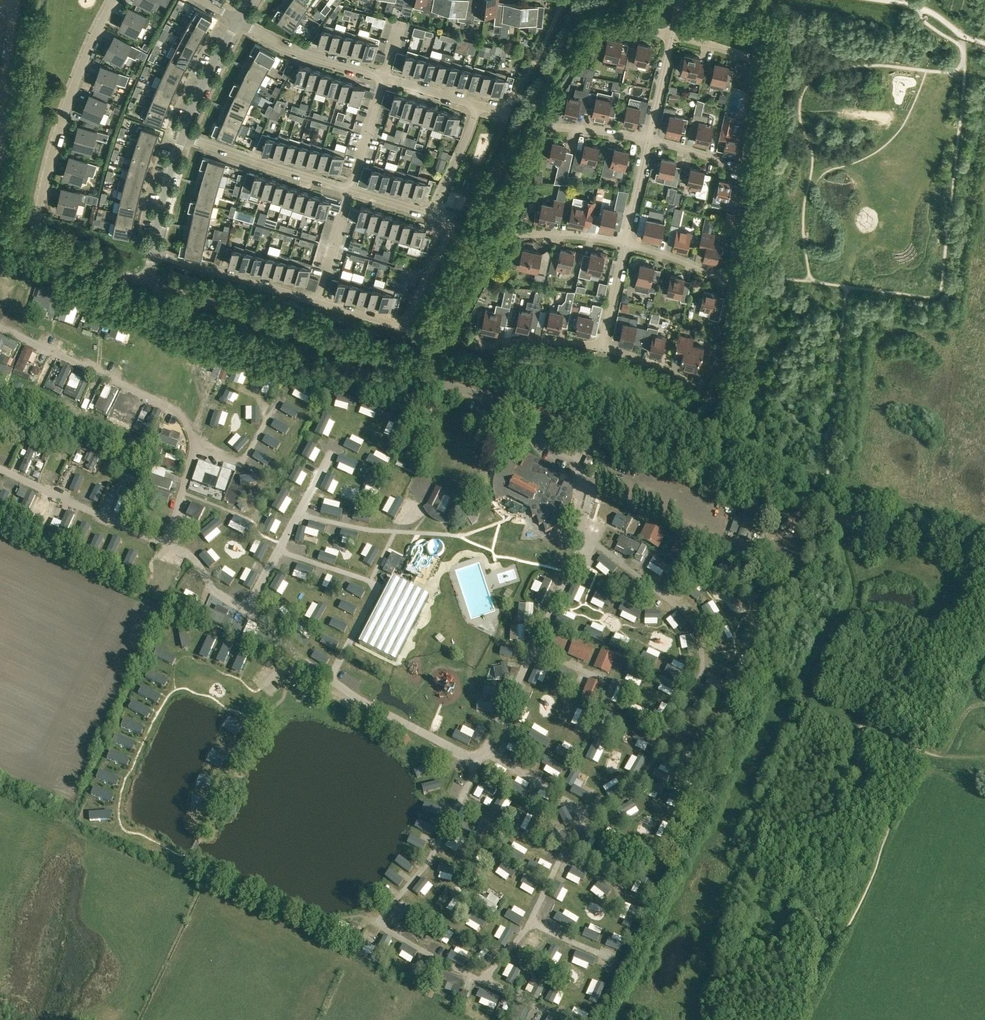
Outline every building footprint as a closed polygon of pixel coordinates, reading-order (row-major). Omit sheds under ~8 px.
[(304,12),(310,3),(305,0),(292,0),(290,3),(303,12),(304,12)] [(396,0),(388,0),(385,10),(392,12),(394,6),(396,0)] [(425,2),(422,13),(431,15),(433,2),(426,1),(426,0),(416,0),(425,2)] [(433,2),(431,15),(438,16),(439,11),(449,13),(451,0),(433,0),(433,2)] [(465,21),(467,9),(469,0),(451,0),(449,13),(459,15),(458,20),(461,21),(459,26),(463,27),(465,21)] [(485,13),(487,0),(475,0),(474,10),(467,9),(465,21),(473,22),(474,18),(484,20),(485,13)] [(485,13),(495,14),(494,24),(502,25),(503,11),(496,10),(498,0),(487,0),(485,13)] [(284,12),(297,21),(299,22),(306,13),(304,12),(303,12),(290,3),(284,12)] [(323,12),(326,14),(332,6),(327,3),(321,11),(323,12)] [(509,22),(519,23),(521,5),(504,3),(503,11),(502,25),(501,36),(508,36),(509,22)] [(338,4),(334,10),(338,13),(342,7),(338,4)] [(544,7),(521,5),(519,23),(529,24),(529,32),(536,32),(536,26),(542,27),(544,7)] [(192,18),(206,27),(212,18),(212,17),(194,7),(197,9),(192,18)] [(120,26),(137,35),(141,26),(146,28),(151,18),(146,16),(129,8),(120,26)] [(294,31),(299,22),(297,21),(284,12),(278,8),(272,18),(295,33),(295,32),(294,31)] [(192,18),(187,28),(201,36),(206,27),(192,18)] [(318,44),(329,48),(335,27),(335,28),(324,25),(318,44)] [(340,50),(346,30),(346,31),(335,27),(329,48),(330,47),(340,50)] [(161,34),(158,38),(163,41),(164,41),(169,31),(168,31),(163,28),(161,34)] [(187,28),(181,38),(196,46),(201,36),(187,28)] [(341,50),(351,53),(357,33),(346,30),(340,50),(341,51),(341,50)] [(362,56),(369,35),(368,35),(368,36),(357,33),(351,53),(352,53),(362,56)] [(141,49),(115,35),(105,54),(122,63),(126,54),(136,59),(141,49)] [(196,46),(181,38),(176,35),(171,45),(191,55),(196,46)] [(374,58),(384,61),(386,54),(376,52),(378,43),(380,39),(369,35),(362,56),(363,56),(363,55),(374,58)] [(620,53),(620,49),(622,41),(616,40),(616,38),(607,35),(605,44),(607,45),(603,63),(616,66),(615,70),(623,72),(626,54),(620,53)] [(466,52),(468,46),(470,41),(459,39),(455,51),(466,54),(466,52)] [(145,43),(142,48),(147,51),(150,46),(145,43)] [(279,56),(255,43),(250,53),(255,56),(270,64),(275,55),(279,57),(279,56)] [(490,55),(491,52),(492,47),(481,44),(479,52),(490,55)] [(493,44),(492,47),(491,52),(501,55),(504,47),(493,44)] [(631,46),(630,46),(626,67),(637,69),(638,63),(647,65),(651,46),(638,44),(636,55),(629,54),(631,46)] [(166,55),(171,58),(186,65),(191,55),(171,45),(166,55)] [(504,48),(502,54),(508,56),(510,50),(504,48)] [(393,67),(413,73),(419,53),(408,50),(407,54),(397,52),(393,67)] [(414,72),(424,76),(430,55),(430,56),(419,53),(413,73),(414,73),(414,72)] [(700,83),(703,72),(705,64),(698,62),(699,57),(685,54),(684,59),(682,59),(680,67),(682,67),(681,72),(687,74),(686,79),(700,83)] [(441,58),(430,55),(424,76),(425,76),(425,75),(435,78),(441,58)] [(255,56),(250,66),(265,73),(270,64),(255,56)] [(182,75),(186,65),(171,58),(166,68),(182,75)] [(441,58),(435,78),(436,78),(447,81),(453,61),(452,60),(452,61),(441,58)] [(447,80),(458,84),(464,63),(463,63),(463,64),(453,61),(447,81),(447,80)] [(469,86),(475,66),(474,66),(464,63),(458,84),(458,83),(469,86)] [(734,70),(732,77),(726,76),(728,66),(715,63),(710,86),(730,91),(734,70)] [(742,65),(736,63),(733,75),(740,76),(742,65)] [(294,84),(305,88),(311,68),(300,65),(295,80),(294,84)] [(581,65),(576,73),(593,77),(595,69),(581,65)] [(101,66),(94,85),(112,92),(115,83),(125,86),(129,76),(101,66)] [(245,75),(260,83),(265,73),(250,66),(245,75)] [(469,86),(480,89),(486,68),(485,68),(485,69),(475,66),(469,86)] [(182,75),(166,68),(162,78),(177,84),(182,75)] [(316,92),(322,72),(311,69),(311,68),(305,88),(306,88),(306,86),(316,89),(316,92)] [(486,68),(480,89),(480,88),(491,91),(497,71),(496,72),(486,68)] [(497,71),(491,91),(502,94),(504,88),(510,90),(514,76),(497,71)] [(322,72),(316,92),(326,95),(326,96),(327,96),(332,76),(322,73),(322,72)] [(240,85),(255,92),(260,83),(245,75),(240,85)] [(333,76),(332,76),(327,96),(338,100),(343,80),(333,77),(333,76)] [(173,94),(177,84),(162,78),(157,88),(173,94)] [(348,104),(354,84),(343,81),(344,80),(343,80),(338,100),(338,98),(349,101),(348,104)] [(614,81),(612,90),(613,90),(620,92),(622,83),(614,81)] [(255,92),(240,85),(234,83),(229,93),(235,95),(250,102),(255,92)] [(348,104),(359,107),(360,103),(361,103),(365,88),(354,85),(354,84),(348,104)] [(157,88),(153,98),(169,104),(173,94),(157,88)] [(584,113),(584,112),(586,107),(589,91),(575,88),(573,97),(568,96),(564,115),(566,116),(566,117),(573,119),(574,118),(576,118),(578,109),(580,108),(585,109),(584,113)] [(390,109),(389,113),(400,116),(400,117),(406,97),(395,93),(395,92),(386,89),(381,106),(390,109)] [(610,104),(617,105),(614,116),(615,116),(620,92),(613,90),(612,94),(598,91),(592,117),(600,118),(599,120),(606,122),(610,104)] [(690,90),(689,97),(697,99),(698,92),(690,90)] [(727,95),(720,93),(718,102),(725,103),(727,95)] [(107,102),(90,94),(82,114),(99,121),(107,102)] [(678,95),(670,94),(669,100),(676,102),(678,95)] [(235,95),(230,105),(246,112),(250,102),(235,95)] [(410,121),(411,121),(417,101),(406,97),(400,117),(411,120),(410,121)] [(165,114),(169,104),(153,98),(149,108),(165,114)] [(636,126),(637,120),(638,118),(645,119),(648,102),(641,100),(639,107),(627,105),(623,123),(636,126)] [(422,125),(428,104),(417,101),(411,121),(421,124),(421,125),(422,125)] [(428,105),(428,104),(422,125),(432,128),(432,129),(438,108),(428,105)] [(241,122),(246,112),(230,105),(226,115),(241,122)] [(661,124),(662,120),(669,122),(668,125),(666,133),(679,136),(680,130),(685,131),(687,123),(682,122),(683,118),(675,116),(676,110),(665,107),(664,110),(662,120),(661,124)] [(165,114),(149,108),(145,118),(141,117),(161,125),(161,124),(165,114)] [(439,108),(438,108),(432,129),(443,132),(443,133),(449,112),(438,109),(439,108)] [(449,112),(443,133),(460,138),(464,124),(458,122),(460,116),(449,113),(449,112)] [(698,129),(695,141),(708,144),(712,124),(706,123),(708,116),(694,113),(689,137),(691,128),(698,129)] [(222,126),(237,132),(241,122),(226,115),(222,126)] [(736,154),(736,153),(737,153),(738,152),(739,151),(739,150),(739,149),(739,148),(739,147),(739,146),(738,145),(740,137),(739,137),(740,134),(732,132),(733,125),(735,117),(724,115),(718,143),(725,145),(723,152),(736,154)] [(233,142),(237,132),(222,126),(216,123),(212,134),(237,144),(237,143),(233,142)] [(92,151),(95,138),(107,141),(109,134),(97,131),(79,126),(74,146),(92,151)] [(142,128),(139,138),(154,143),(158,133),(138,126),(142,128)] [(262,152),(273,155),(279,135),(278,138),(267,134),(267,136),(266,136),(262,152)] [(719,136),(713,134),(711,141),(718,143),(719,136)] [(290,138),(279,135),(273,155),(274,155),(284,158),(290,137),(290,138)] [(285,157),(295,161),(301,140),(301,141),(290,137),(284,158),(285,158),(285,157)] [(139,138),(135,148),(151,153),(154,143),(139,138)] [(306,163),(313,143),(312,143),(301,140),(295,161),(296,161),(296,160),(306,163)] [(573,153),(572,153),(570,162),(564,161),(563,159),(566,145),(565,145),(564,143),(562,142),(560,142),(558,143),(553,142),(551,150),(549,151),(548,153),(548,155),(550,157),(549,159),(556,161),(556,164),(557,165),(558,166),(557,173),(568,175),(571,162),(573,153)] [(323,146),(313,143),(306,163),(307,163),(318,166),(324,145),(323,145),(323,146)] [(584,162),(595,165),(599,147),(585,144),(583,150),(577,148),(572,169),(582,171),(584,162)] [(329,168),(335,148),(334,148),(334,149),(324,145),(318,166),(318,165),(329,168)] [(151,153),(135,148),(132,159),(148,163),(151,153)] [(346,151),(335,148),(329,168),(329,169),(329,168),(340,171),(340,170),(343,171),(350,174),(352,167),(342,164),(345,156),(346,151)] [(615,148),(613,154),(607,152),(602,174),(612,176),(614,166),(624,169),(628,151),(615,148)] [(63,176),(81,182),(87,184),(89,175),(93,177),(97,165),(88,162),(70,156),(63,176)] [(200,168),(206,170),(222,175),(225,164),(229,166),(229,165),(203,157),(200,168)] [(446,160),(438,157),(436,164),(445,167),(447,160),(446,160)] [(145,174),(148,163),(132,159),(129,169),(145,174)] [(681,163),(680,167),(678,177),(673,176),(676,162),(662,159),(661,163),(659,163),(658,165),(658,166),(658,168),(659,169),(659,173),(665,175),(664,183),(677,186),(682,163),(681,163)] [(368,184),(379,187),(385,167),(374,164),(372,168),(364,166),(360,179),(368,181),(368,184)] [(390,190),(396,169),(396,170),(385,167),(379,187),(380,186),(390,190)] [(697,196),(706,198),(710,176),(704,175),(704,171),(691,168),(687,186),(697,188),(695,194),(697,196)] [(129,169),(126,180),(142,184),(145,174),(129,169)] [(391,189),(401,192),(407,172),(396,169),(390,190),(391,190),(391,189)] [(203,180),(219,185),(222,175),(206,170),(203,180)] [(412,195),(418,175),(418,174),(418,175),(407,172),(401,192),(402,192),(412,195)] [(260,198),(266,178),(255,174),(251,190),(250,192),(261,195),(260,198)] [(571,174),(570,182),(576,183),(578,176),(571,174)] [(418,175),(412,195),(413,195),(413,194),(424,198),(426,192),(432,193),(436,180),(418,175)] [(267,178),(266,178),(260,198),(271,201),(271,202),(277,182),(267,178)] [(736,210),(738,191),(730,190),(732,182),(719,179),(717,188),(716,187),(715,187),(713,196),(716,197),(721,198),(719,206),(736,210)] [(139,195),(142,184),(126,180),(123,191),(139,195)] [(216,195),(219,185),(203,180),(200,191),(216,195)] [(282,206),(288,185),(277,182),(271,202),(282,205),(282,206)] [(560,183),(556,200),(565,201),(568,184),(560,183)] [(292,210),(293,210),(299,189),(288,186),(288,185),(282,206),(292,209),(292,210)] [(87,193),(62,188),(57,208),(62,209),(61,216),(74,219),(78,203),(85,205),(87,193)] [(677,189),(671,188),(668,202),(674,203),(677,189)] [(303,214),(309,193),(299,190),(299,189),(293,210),(303,213),(303,214)] [(453,190),(447,205),(463,211),(468,197),(453,190)] [(137,205),(139,195),(123,191),(121,201),(137,205)] [(200,191),(197,201),(197,202),(213,206),(216,195),(200,191)] [(310,193),(309,193),(303,214),(314,217),(320,197),(309,194),(310,193)] [(314,217),(315,217),(315,215),(326,219),(329,208),(339,211),(341,204),(331,201),(320,198),(320,197),(314,217)] [(553,220),(560,222),(565,201),(555,199),(554,205),(542,202),(542,204),(538,203),(533,223),(548,226),(549,223),(552,224),(553,220)] [(188,211),(194,212),(210,216),(213,206),(197,202),(197,201),(191,200),(188,211)] [(590,226),(595,202),(585,200),(583,208),(573,206),(569,223),(582,226),(583,224),(589,226),(590,226)] [(118,212),(134,216),(137,205),(121,201),(118,212)] [(366,230),(372,209),(361,206),(360,210),(351,207),(347,218),(356,221),(356,223),(357,224),(366,227),(367,227),(366,230)] [(621,225),(624,210),(615,208),(615,210),(604,207),(599,228),(612,231),(614,223),(621,225)] [(675,207),(671,224),(678,226),(679,226),(683,209),(675,207)] [(235,212),(234,216),(243,219),(243,220),(251,222),(253,222),(253,221),(255,215),(236,209),(235,211),(235,212)] [(373,210),(372,209),(366,230),(377,233),(377,234),(383,213),(372,210),(373,210)] [(134,216),(118,212),(116,223),(132,226),(134,216)] [(192,223),(208,227),(210,216),(194,212),(192,223)] [(387,237),(388,238),(394,217),(383,214),(383,213),(377,234),(387,237)] [(734,224),(735,214),(728,213),(726,222),(734,224)] [(644,228),(643,235),(642,237),(660,241),(664,222),(647,218),(648,216),(640,214),(638,227),(644,228)] [(394,217),(388,238),(398,241),(404,221),(394,218),(394,217)] [(409,245),(415,225),(405,222),(405,221),(404,221),(398,241),(409,245)] [(132,226),(116,223),(114,234),(110,233),(130,237),(131,237),(130,237),(132,226)] [(206,237),(208,227),(192,223),(189,234),(206,237)] [(671,224),(667,241),(674,243),(673,247),(687,250),(691,232),(678,229),(678,226),(671,224)] [(416,225),(415,225),(409,245),(427,250),(431,237),(425,235),(426,229),(415,226),(416,225)] [(702,232),(699,244),(698,249),(705,251),(703,259),(716,262),(718,254),(719,254),(720,254),(721,253),(722,253),(722,252),(723,252),(723,251),(723,250),(723,249),(723,248),(723,247),(722,247),(722,246),(721,246),(720,245),(720,244),(713,242),(715,235),(702,232)] [(187,245),(203,248),(206,249),(208,237),(206,237),(189,234),(187,245)] [(218,240),(215,249),(218,250),(223,252),(225,246),(227,241),(218,240)] [(202,258),(203,248),(187,245),(181,244),(179,255),(206,260),(206,259),(202,258)] [(228,264),(240,267),(246,247),(245,247),(234,244),(233,249),(228,264)] [(272,245),(272,252),(283,253),(284,247),(272,245)] [(256,250),(246,247),(240,267),(251,270),(256,252),(256,250)] [(523,249),(522,254),(518,253),(516,253),(514,254),(513,256),(513,258),(514,260),(516,261),(520,262),(519,267),(536,271),(535,278),(544,281),(548,261),(540,259),(541,253),(535,251),(534,252),(530,251),(529,250),(523,249)] [(553,254),(549,272),(556,274),(557,269),(570,272),(572,259),(574,260),(576,251),(567,249),(567,250),(561,249),(560,256),(553,254)] [(223,252),(218,250),(214,261),(219,263),(223,252)] [(256,252),(251,270),(251,269),(262,273),(268,252),(267,255),(256,252)] [(278,255),(268,252),(262,273),(262,272),(273,275),(279,255),(278,255)] [(605,262),(606,254),(598,252),(598,254),(591,252),(588,264),(582,262),(584,254),(579,275),(590,278),(591,272),(600,274),(603,262),(605,262)] [(290,258),(279,255),(273,275),(284,278),(290,258),(290,257),(290,258)] [(290,258),(284,278),(285,277),(295,280),(301,260),(301,261),(290,258)] [(307,283),(309,276),(312,264),(301,260),(295,280),(295,281),(296,280),(307,283)] [(647,292),(649,291),(656,292),(658,280),(651,279),(654,267),(640,264),(635,287),(636,289),(647,292)] [(3,300),(11,276),(0,272),(0,299),(3,300)] [(686,302),(690,285),(685,284),(684,282),(684,278),(683,278),(683,277),(683,276),(683,275),(682,275),(682,274),(681,274),(680,274),(679,274),(678,275),(677,276),(671,275),(667,293),(680,296),(681,301),(686,302)] [(351,279),(340,276),(339,280),(333,279),(330,289),(336,290),(334,296),(345,299),(352,279),(351,279)] [(19,279),(14,299),(36,303),(39,288),(33,286),(34,282),(19,279)] [(346,298),(357,302),(362,282),(352,279),(345,299),(346,299),(346,298)] [(603,281),(599,293),(608,295),(611,283),(603,281)] [(357,301),(368,304),(374,284),(373,284),(373,287),(362,284),(363,282),(362,282),(357,302),(357,301)] [(384,287),(374,284),(368,304),(379,307),(385,287),(385,286),(384,287)] [(385,287),(379,307),(379,306),(390,310),(392,304),(398,305),(402,292),(385,287)] [(719,320),(724,299),(717,297),(718,293),(704,290),(702,298),(701,298),(699,300),(699,302),(699,304),(701,305),(700,308),(710,310),(709,316),(710,318),(719,320)] [(571,310),(572,306),(575,292),(568,291),(565,304),(559,303),(557,312),(550,310),(546,328),(551,330),(552,331),(553,332),(555,332),(556,332),(557,331),(559,331),(562,317),(569,318),(567,326),(566,326),(567,327),(569,318),(570,316),(570,315),(571,310)] [(50,314),(57,316),(62,299),(39,293),(34,312),(39,313),(41,307),(51,310),(50,314)] [(516,328),(518,328),(518,330),(525,332),(526,330),(528,331),(530,321),(537,323),(541,304),(528,301),(526,309),(520,308),(516,328)] [(77,318),(82,320),(86,310),(66,302),(61,316),(75,322),(77,318)] [(630,304),(623,302),(621,311),(627,312),(630,304)] [(500,320),(507,321),(510,307),(496,304),(495,312),(486,310),(485,313),(483,313),(481,314),(480,315),(480,317),(480,319),(481,321),(483,322),(481,330),(497,333),(500,320)] [(589,335),(589,333),(591,325),(598,326),(599,324),(603,306),(593,304),(591,309),(590,309),(590,311),(579,309),(578,314),(576,323),(578,323),(576,332),(581,333),(581,334),(582,335),(583,336),(584,336),(585,336),(586,336),(586,335),(587,335),(589,335)] [(88,307),(83,320),(109,331),(113,321),(105,318),(106,314),(88,307)] [(660,315),(652,313),(650,321),(658,323),(660,315)] [(618,314),(615,327),(622,329),(619,340),(619,342),(620,342),(621,343),(621,344),(622,344),(623,345),(624,345),(625,345),(625,344),(626,344),(626,343),(632,345),(633,342),(636,326),(636,325),(638,319),(630,317),(618,314)] [(117,320),(112,334),(127,339),(132,325),(117,320)] [(657,335),(658,329),(648,326),(643,347),(650,348),(649,352),(662,355),(665,337),(657,335)] [(135,343),(148,347),(154,332),(141,327),(135,343)] [(4,351),(7,345),(19,351),(23,343),(3,334),(0,340),(0,349),(4,351)] [(679,335),(675,350),(674,357),(681,359),(680,366),(681,366),(682,368),(687,369),(689,368),(696,369),(698,361),(701,361),(704,347),(692,344),(693,339),(679,335)] [(714,342),(713,351),(721,351),(721,342),(714,342)] [(174,357),(177,347),(162,343),(159,353),(174,357)] [(29,345),(23,358),(32,362),(38,349),(29,345)] [(197,368),(202,354),(188,349),(183,363),(197,368)] [(214,370),(217,356),(209,355),(207,368),(214,370)] [(230,377),(233,359),(219,356),(216,374),(230,377)] [(237,380),(243,364),(237,362),(231,378),(237,380)] [(63,394),(76,369),(68,365),(61,378),(54,374),(47,387),(63,394)] [(255,389),(275,396),(278,387),(274,385),(276,379),(261,373),(255,389)] [(84,401),(92,382),(74,375),(67,395),(84,401)] [(23,385),(16,380),(6,394),(14,399),(23,385)] [(102,382),(92,408),(98,410),(108,384),(102,382)] [(107,386),(99,412),(113,416),(121,390),(107,386)] [(354,396),(337,392),(335,400),(352,404),(354,396)] [(124,414),(131,399),(125,397),(118,412),(124,414)] [(131,397),(123,423),(131,425),(139,399),(131,397)] [(384,407),(364,399),(361,407),(381,415),(384,407)] [(298,428),(305,416),(284,404),(277,416),(298,428)] [(150,427),(144,424),(143,427),(140,426),(139,428),(157,435),(166,411),(157,408),(150,427)] [(242,408),(236,422),(246,427),(245,431),(255,435),(263,417),(242,408)] [(331,416),(324,413),(314,432),(322,436),(331,416)] [(225,421),(214,441),(243,456),(253,436),(225,421)] [(401,427),(394,424),(387,438),(395,442),(401,427)] [(273,431),(276,432),(274,439),(295,445),(298,433),(274,427),(273,431)] [(179,448),(185,435),(168,429),(163,442),(179,448)] [(422,435),(412,457),(419,461),(430,438),(422,435)] [(361,446),(347,438),(343,445),(357,453),(361,446)] [(317,445),(310,441),(302,455),(309,459),(317,445)] [(264,456),(280,463),(286,450),(269,443),(264,456)] [(29,474),(39,451),(32,447),(22,470),(29,474)] [(91,450),(88,461),(91,462),(89,468),(97,470),(102,454),(91,450)] [(57,467),(63,470),(68,458),(55,453),(46,476),(52,478),(57,467)] [(389,464),(370,453),(366,461),(385,471),(389,464)] [(570,509),(570,508),(571,505),(572,502),(572,498),(573,495),(573,492),(573,488),(569,488),(563,485),(564,483),(565,483),(564,483),(561,488),(556,486),(563,471),(527,453),(527,454),(520,468),(507,495),(529,506),(533,516),(532,517),(536,516),(539,524),(539,525),(543,524),(546,532),(545,532),(545,533),(548,532),(550,531),(552,530),(556,527),(558,525),(561,522),(563,520),(565,517),(567,515),(568,512),(570,509)] [(168,454),(165,465),(179,470),(183,458),(168,454)] [(358,462),(339,454),(336,462),(355,470),(358,462)] [(584,465),(589,468),(593,459),(588,456),(584,465)] [(251,471),(269,480),(275,469),(257,459),(251,471)] [(411,460),(406,470),(414,473),(418,462),(411,460)] [(227,463),(226,468),(202,461),(196,482),(230,492),(237,466),(227,463)] [(520,468),(519,467),(516,466),(515,465),(511,468),(507,463),(509,462),(508,461),(506,463),(504,465),(502,467),(500,469),(498,471),(496,473),(495,476),(494,478),(493,481),(493,484),(493,486),(493,489),(493,490),(494,493),(494,497),(495,500),(496,501),(496,500),(507,495),(520,468)] [(304,469),(297,465),(289,479),(296,483),(304,469)] [(173,490),(177,479),(173,478),(175,473),(159,468),(154,484),(173,490)] [(335,476),(328,472),(319,488),(327,492),(335,476)] [(84,477),(76,473),(69,489),(78,492),(84,477)] [(381,483),(366,478),(363,485),(378,491),(381,483)] [(237,498),(242,482),(236,480),(231,496),(237,498)] [(105,487),(97,483),(89,498),(97,502),(105,487)] [(107,507),(123,514),(129,499),(134,501),(137,493),(116,484),(107,507)] [(27,499),(23,509),(32,513),(41,493),(24,486),(20,496),(27,499)] [(427,505),(432,508),(430,511),(428,512),(430,514),(432,516),(434,517),(436,519),(438,520),(441,521),(443,521),(445,522),(448,522),(448,520),(450,517),(454,519),(464,500),(437,487),(427,505)] [(290,492),(283,488),(272,506),(279,511),(290,492)] [(2,489),(0,494),(0,507),(3,508),(10,493),(2,489)] [(170,494),(153,489),(151,497),(167,502),(170,494)] [(404,500),(397,496),(387,514),(394,518),(404,500)] [(45,498),(37,518),(54,525),(62,505),(45,498)] [(205,508),(192,502),(186,515),(199,521),(205,508)] [(342,509),(322,504),(320,512),(340,517),(342,509)] [(71,510),(62,530),(70,533),(78,513),(71,510)] [(371,514),(354,510),(352,518),(369,523),(371,514)] [(254,524),(235,514),(232,522),(251,531),(254,524)] [(618,514),(613,525),(621,529),(626,519),(618,514)] [(736,535),(750,540),(757,519),(743,514),(736,535)] [(160,529),(163,520),(149,516),(146,524),(160,529)] [(59,517),(55,523),(61,528),(66,522),(59,517)] [(276,520),(269,517),(262,531),(269,534),(276,520)] [(222,525),(216,519),(200,532),(205,539),(222,525)] [(327,525),(310,520),(308,528),(324,533),(327,525)] [(91,525),(82,521),(75,536),(84,540),(91,525)] [(648,521),(639,539),(659,549),(667,531),(648,521)] [(303,543),(308,528),(300,526),(295,540),(303,543)] [(359,532),(341,528),(339,537),(357,541),(359,532)] [(103,537),(95,534),(88,549),(96,552),(103,537)] [(121,539),(114,535),(106,550),(114,554),(121,539)] [(643,559),(648,544),(623,536),(618,551),(643,559)] [(156,549),(151,547),(152,541),(143,538),(134,564),(140,566),(141,561),(151,565),(156,549)] [(305,540),(303,549),(312,551),(314,542),(305,540)] [(696,550),(676,540),(667,559),(686,569),(696,550)] [(268,546),(261,542),(254,557),(261,560),(268,546)] [(370,566),(379,551),(372,546),(363,561),(370,566)] [(138,552),(130,549),(123,564),(131,568),(138,552)] [(216,562),(206,550),(200,556),(210,568),(216,562)] [(338,557),(321,551),(318,559),(335,565),(338,557)] [(392,553),(383,571),(392,575),(395,569),(401,557),(392,553)] [(618,566),(602,553),(597,560),(613,572),(618,566)] [(707,557),(700,553),(693,568),(700,571),(707,557)] [(157,569),(163,558),(155,555),(150,565),(157,569)] [(671,568),(653,556),(649,563),(667,574),(671,568)] [(401,557),(395,569),(403,573),(409,561),(401,557)] [(736,568),(722,561),(718,567),(733,575),(736,568)] [(315,569),(298,562),(295,570),(312,577),(315,569)] [(163,582),(171,567),(166,564),(157,579),(163,582)] [(234,579),(221,570),(217,577),(230,585),(234,579)] [(259,575),(251,571),(244,585),(251,589),(259,575)] [(759,579),(744,572),(741,579),(755,586),(759,579)] [(286,577),(279,573),(270,588),(277,592),(286,577)] [(341,581),(333,577),(325,593),(333,596),(341,581)] [(393,578),(359,643),(396,662),(429,597),(393,578)] [(535,591),(543,594),(538,607),(551,611),(562,583),(549,578),(547,584),(539,581),(535,591)] [(574,580),(565,600),(572,604),(581,584),(574,580)] [(299,581),(295,591),(305,595),(309,585),(299,581)] [(366,591),(351,582),(347,590),(361,599),(366,591)] [(703,593),(690,582),(684,589),(697,600),(703,593)] [(200,606),(206,589),(195,585),(189,603),(200,606)] [(612,597),(597,590),(593,597),(608,605),(612,597)] [(769,590),(765,600),(778,606),(783,596),(769,590)] [(358,607),(343,600),(339,608),(354,615),(358,607)] [(642,611),(622,601),(619,609),(638,618),(642,611)] [(327,606),(320,602),(310,620),(317,624),(327,606)] [(709,620),(716,616),(709,602),(702,606),(709,620)] [(522,603),(522,622),(536,622),(536,603),(522,603)] [(288,619),(276,606),(270,612),(282,625),(288,619)] [(661,618),(661,609),(645,609),(645,617),(661,618)] [(688,623),(678,610),(671,616),(681,628),(688,623)] [(575,628),(578,621),(559,613),(555,620),(575,628)] [(348,625),(333,617),(329,625),(344,633),(348,625)] [(263,642),(266,635),(258,631),(261,625),(252,621),(246,633),(263,642)] [(758,643),(769,628),(758,621),(748,637),(758,643)] [(603,632),(587,624),(584,632),(600,639),(603,632)] [(714,627),(720,642),(728,638),(721,624),(714,627)] [(185,625),(177,626),(182,648),(190,646),(185,625)] [(310,641),(294,628),(289,634),(305,648),(310,641)] [(550,629),(544,645),(564,653),(570,637),(550,629)] [(694,633),(686,635),(688,650),(696,649),(694,633)] [(215,638),(208,635),(199,655),(207,659),(215,638)] [(339,642),(325,635),(321,642),(335,650),(339,642)] [(632,645),(613,636),(609,644),(629,652),(632,645)] [(595,647),(575,639),(568,655),(588,664),(595,647)] [(234,644),(226,641),(217,660),(224,664),(234,644)] [(517,657),(519,649),(501,646),(500,653),(517,657)] [(176,658),(157,648),(153,655),(172,665),(176,658)] [(249,653),(241,650),(232,670),(240,673),(249,653)] [(330,659),(316,650),(311,657),(326,666),(330,659)] [(601,650),(594,668),(608,674),(616,656),(601,650)] [(658,657),(644,650),(640,658),(655,665),(658,657)] [(755,658),(748,655),(741,669),(748,673),(755,658)] [(683,670),(669,662),(665,670),(679,677),(683,670)] [(505,667),(499,667),(499,678),(512,678),(512,663),(505,663),(505,667)] [(542,669),(535,665),(527,682),(535,685),(542,669)] [(627,665),(623,673),(643,682),(647,674),(627,665)] [(576,673),(559,667),(556,675),(573,681),(576,673)] [(168,679),(149,669),(145,677),(164,687),(168,679)] [(744,679),(729,671),(725,679),(740,686),(744,679)] [(677,684),(660,676),(657,683),(673,691),(677,684)] [(724,685),(709,677),(705,684),(720,692),(724,685)] [(604,685),(589,679),(581,696),(596,703),(604,685)] [(611,702),(619,682),(612,679),(603,699),(611,702)] [(161,695),(142,686),(138,693),(157,703),(161,695)] [(501,687),(484,686),(483,694),(500,696),(501,687)] [(731,705),(717,697),(713,704),(728,712),(731,705)] [(677,703),(670,699),(661,715),(668,719),(677,703)] [(711,708),(696,700),(692,707),(708,715),(711,708)] [(152,711),(133,701),(129,708),(148,718),(152,711)] [(494,703),(478,701),(477,709),(493,711),(494,703)] [(645,714),(631,708),(628,715),(642,721),(645,714)] [(625,719),(606,710),(602,717),(622,726),(625,719)] [(574,731),(582,734),(590,715),(583,711),(574,731)] [(243,726),(230,717),(223,727),(236,737),(243,726)] [(144,726),(124,718),(121,726),(141,734),(144,726)] [(721,727),(706,720),(703,727),(718,734),(721,727)] [(479,741),(486,727),(479,724),(472,737),(479,741)] [(562,726),(559,733),(556,732),(552,740),(571,749),(579,733),(562,726)] [(696,740),(700,733),(683,726),(680,733),(696,740)] [(269,743),(272,731),(257,727),(254,739),(269,743)] [(551,740),(532,728),(528,735),(547,746),(551,740)] [(472,737),(456,729),(453,736),(469,744),(472,737)] [(136,742),(114,734),(111,742),(134,750),(136,742)] [(527,744),(513,736),(509,742),(524,750),(527,744)] [(602,741),(595,738),(586,757),(593,760),(602,741)] [(413,748),(419,754),(427,746),(421,740),(413,748)] [(640,740),(638,747),(647,750),(649,744),(640,740)] [(703,757),(706,750),(689,742),(686,749),(703,757)] [(573,752),(560,744),(555,751),(569,759),(573,752)] [(227,757),(213,749),(206,761),(221,769),(227,757)] [(130,759),(110,751),(107,758),(127,767),(130,759)] [(637,775),(647,757),(640,753),(629,771),(637,775)] [(251,755),(236,754),(235,766),(251,767),(251,755)] [(565,766),(546,755),(542,762),(561,773),(565,766)] [(429,763),(414,771),(417,778),(433,770),(429,763)] [(505,774),(491,766),(486,773),(500,781),(505,774)] [(573,786),(581,771),(574,767),(566,782),(573,786)] [(670,774),(656,768),(652,775),(667,782),(670,774)] [(120,779),(99,770),(96,777),(116,786),(120,779)] [(211,792),(215,779),(200,774),(195,787),(211,792)] [(243,779),(227,778),(226,792),(243,793),(243,779)] [(693,785),(678,778),(675,786),(689,793),(693,785)] [(528,788),(512,779),(508,786),(523,795),(528,788)] [(628,787),(624,780),(606,791),(610,798),(628,787)] [(646,788),(661,794),(664,787),(650,780),(646,788)] [(439,781),(422,786),(424,793),(441,788),(439,781)] [(593,794),(575,784),(571,791),(590,801),(593,794)] [(114,796),(94,787),(91,794),(111,803),(114,796)] [(482,798),(486,790),(481,787),(476,795),(482,798)] [(482,801),(493,805),(497,793),(486,789),(482,801)] [(687,797),(673,791),(669,798),(684,805),(687,797)] [(549,801),(534,792),(530,799),(545,808),(549,801)] [(507,799),(500,795),(492,809),(499,813),(507,799)] [(208,797),(192,796),(191,809),(207,811),(208,797)] [(637,806),(633,799),(617,809),(622,816),(637,806)] [(238,802),(221,800),(219,813),(236,816),(238,802)] [(441,809),(425,803),(422,810),(439,816),(441,809)] [(527,820),(531,816),(526,812),(528,809),(524,805),(519,812),(527,820)] [(465,808),(461,816),(468,819),(471,810),(465,808)] [(111,819),(111,811),(90,812),(90,820),(111,819)] [(539,821),(532,817),(523,834),(530,838),(539,821)] [(434,828),(418,820),(414,827),(430,835),(434,828)] [(666,845),(675,826),(668,823),(659,842),(666,845)] [(485,824),(479,835),(492,843),(499,832),(485,824)] [(621,840),(606,831),(602,838),(616,847),(621,840)] [(592,836),(585,832),(576,848),(583,852),(592,836)] [(426,843),(410,836),(407,843),(423,850),(426,843)] [(525,855),(507,844),(503,850),(521,861),(525,855)] [(653,855),(634,844),(630,851),(649,862),(653,855)] [(622,859),(603,847),(599,854),(617,866),(622,859)] [(496,855),(482,848),(478,854),(492,862),(496,855)] [(414,866),(399,856),(395,862),(409,873),(414,866)] [(549,870),(531,860),(527,866),(545,876),(549,870)] [(512,876),(517,870),(504,861),(500,867),(512,876)] [(453,876),(455,869),(439,864),(437,872),(453,876)] [(588,873),(573,865),(569,872),(584,880),(588,873)] [(403,881),(389,870),(385,876),(399,887),(403,881)] [(432,870),(425,878),(436,888),(443,880),(432,870)] [(539,884),(525,876),(521,883),(535,891),(539,884)] [(643,896),(651,879),(644,876),(637,893),(643,896)] [(428,883),(423,878),(412,891),(418,895),(428,883)] [(612,889),(600,879),(594,886),(607,896),(612,889)] [(558,899),(565,885),(558,881),(550,895),(558,899)] [(391,896),(378,884),(373,890),(386,902),(391,896)] [(490,890),(481,898),(495,912),(503,903),(490,890)] [(465,906),(458,901),(449,914),(456,919),(465,906)] [(414,913),(409,905),(395,913),(399,921),(414,913)] [(630,927),(639,908),(632,905),(623,924),(630,927)] [(524,917),(509,908),(505,916),(520,925),(524,917)] [(487,920),(473,911),(468,918),(483,927),(487,920)] [(576,922),(558,911),(554,918),(572,929),(576,922)] [(451,927),(443,923),(434,937),(442,942),(451,927)] [(514,932),(507,927),(498,942),(505,946),(514,932)] [(601,934),(586,927),(583,935),(597,941),(601,934)] [(388,934),(382,947),(390,950),(396,938),(388,934)] [(624,944),(609,937),(606,944),(621,950),(624,944)] [(543,955),(547,942),(542,940),(541,943),(537,942),(534,952),(543,955)] [(560,948),(552,943),(541,961),(549,966),(560,948)] [(417,953),(403,944),(399,950),(413,959),(417,953)] [(375,959),(383,962),(388,950),(380,947),(375,959)] [(467,958),(452,950),(448,957),(463,965),(467,958)] [(497,956),(491,950),(479,962),(485,968),(497,956)] [(597,958),(577,950),(574,957),(595,965),(597,958)] [(521,970),(514,966),(507,980),(514,984),(521,970)] [(460,988),(463,981),(440,971),(437,978),(460,988)] [(606,984),(599,980),(589,999),(596,1003),(606,984)] [(561,988),(554,984),(546,999),(553,1003),(561,988)] [(499,998),(479,989),(476,997),(496,1006),(499,998)] [(569,1010),(565,1017),(572,1019),(587,1019),(569,1010)]
